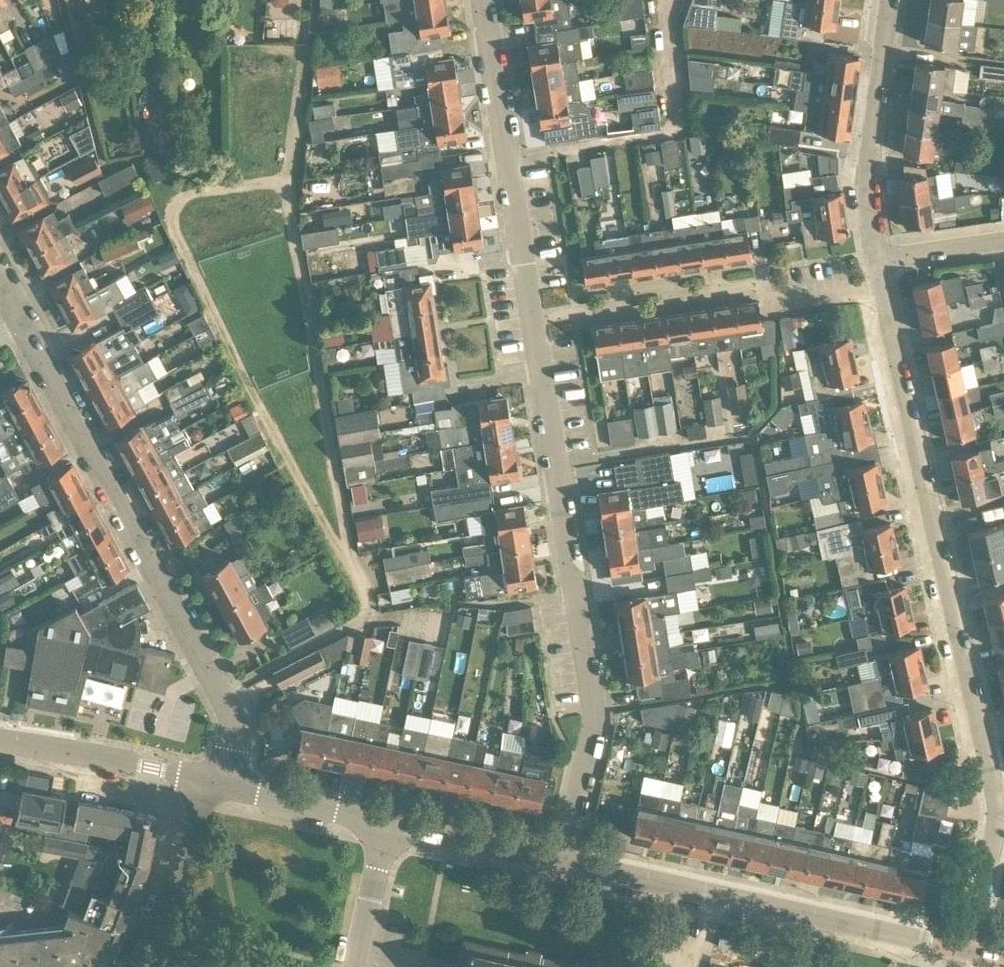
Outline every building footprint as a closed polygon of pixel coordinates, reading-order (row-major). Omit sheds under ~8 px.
[(10,28),(6,21),(13,17),(3,0),(0,0),(0,33),(10,28)] [(333,9),(331,0),(321,0),(322,11),(333,9)] [(446,11),(444,0),(385,0),(384,0),(387,21),(401,18),(446,11)] [(521,0),(523,17),(524,21),(548,17),(550,29),(572,26),(568,0),(523,0),(521,0)] [(641,0),(615,0),(616,9),(622,8),(623,17),(643,15),(641,0)] [(791,1),(784,0),(772,0),(767,34),(802,39),(803,25),(805,25),(805,23),(831,27),(834,27),(836,7),(791,1)] [(971,25),(973,10),(962,9),(963,0),(930,0),(927,18),(971,25)] [(1003,2),(1003,0),(987,0),(985,15),(1002,18),(1003,2)] [(132,21),(130,5),(119,7),(121,22),(132,21)] [(333,9),(322,11),(324,23),(348,19),(347,7),(333,9)] [(401,18),(403,30),(388,32),(392,54),(442,46),(440,34),(449,32),(446,11),(401,18)] [(718,27),(741,30),(743,18),(719,15),(718,27)] [(977,25),(971,25),(927,18),(924,44),(974,51),(977,25)] [(81,69),(99,65),(88,19),(70,23),(81,69)] [(531,68),(576,61),(576,60),(582,59),(579,39),(577,25),(535,32),(538,46),(528,48),(531,68)] [(54,34),(61,53),(69,51),(64,30),(54,34)] [(62,56),(61,53),(54,34),(34,45),(45,65),(62,56)] [(630,36),(631,48),(648,46),(647,34),(630,36)] [(24,50),(30,61),(35,71),(40,68),(45,65),(34,45),(24,50)] [(811,72),(857,78),(860,57),(858,57),(831,53),(832,51),(828,51),(826,63),(813,61),(811,72)] [(413,85),(427,83),(456,78),(454,61),(453,59),(410,66),(407,52),(392,54),(396,79),(411,76),(413,85)] [(624,73),(651,69),(649,57),(627,60),(629,71),(623,72),(624,73)] [(712,76),(713,63),(688,59),(689,71),(712,76)] [(772,66),(789,69),(798,70),(799,63),(773,59),(772,66)] [(35,71),(30,61),(18,67),(23,77),(35,71)] [(535,88),(579,81),(576,61),(531,68),(535,88)] [(721,64),(713,63),(712,76),(715,76),(720,77),(721,64)] [(741,65),(723,63),(721,76),(740,78),(741,65)] [(912,86),(942,90),(942,89),(966,93),(969,73),(955,68),(915,63),(912,86)] [(980,64),(978,77),(1003,80),(1003,67),(980,64)] [(340,84),(337,65),(316,68),(319,87),(340,84)] [(8,85),(21,78),(15,67),(1,74),(0,72),(0,90),(8,85)] [(21,78),(8,85),(13,96),(45,79),(40,68),(35,71),(23,77),(21,78)] [(651,69),(624,73),(626,89),(653,85),(651,69)] [(811,72),(798,70),(789,69),(787,86),(809,89),(822,91),(854,96),(857,78),(811,72)] [(713,94),(715,76),(689,73),(691,92),(713,94)] [(416,104),(459,97),(456,78),(427,83),(428,92),(413,94),(414,104),(416,104)] [(538,108),(582,101),(579,81),(535,88),(538,108)] [(940,101),(942,90),(912,86),(909,108),(939,112),(961,115),(984,118),(994,120),(995,108),(940,101)] [(660,128),(654,89),(617,95),(619,111),(636,109),(640,131),(660,128)] [(852,117),(854,96),(822,91),(809,89),(806,109),(852,117)] [(68,112),(82,104),(74,90),(60,98),(68,112)] [(419,125),(462,117),(459,97),(416,104),(419,125)] [(582,101),(538,108),(541,129),(545,128),(547,141),(597,133),(595,117),(591,118),(589,105),(583,105),(582,101)] [(314,119),(336,115),(334,104),(313,107),(314,119)] [(8,123),(0,107),(0,128),(8,123)] [(935,136),(939,112),(909,108),(906,132),(935,136)] [(849,136),(852,117),(806,109),(803,130),(817,132),(817,133),(820,134),(847,136),(847,135),(849,136)] [(983,126),(984,118),(961,115),(960,127),(979,130),(979,126),(983,126)] [(462,117),(419,125),(396,128),(400,149),(437,143),(466,139),(466,136),(465,136),(462,117)] [(145,119),(140,124),(140,132),(146,137),(153,137),(158,131),(158,124),(153,118),(145,119)] [(311,135),(325,133),(324,121),(309,123),(311,135)] [(0,128),(0,155),(8,151),(20,145),(8,123),(0,128)] [(778,143),(792,145),(798,146),(800,130),(768,125),(766,141),(778,143)] [(76,153),(94,147),(86,127),(69,134),(76,153)] [(39,128),(26,134),(31,144),(44,137),(39,128)] [(932,159),(935,136),(906,132),(902,155),(932,159)] [(707,133),(689,136),(692,155),(710,152),(707,133)] [(741,159),(744,142),(730,139),(728,157),(741,159)] [(665,169),(682,167),(678,140),(661,142),(665,169)] [(778,144),(780,162),(781,162),(791,152),(792,148),(778,144)] [(105,177),(102,171),(97,163),(100,161),(95,147),(83,153),(87,162),(70,171),(77,184),(94,175),(97,181),(105,177)] [(152,181),(176,174),(169,150),(145,157),(152,181)] [(662,162),(660,150),(645,152),(646,164),(662,162)] [(818,154),(820,175),(836,173),(838,172),(837,158),(818,154)] [(429,191),(473,184),(470,165),(443,169),(441,156),(380,166),(385,194),(415,190),(412,175),(426,173),(429,191)] [(595,178),(612,175),(609,157),(592,160),(595,178)] [(35,180),(35,179),(38,177),(32,164),(28,166),(24,159),(0,171),(0,196),(1,198),(35,180)] [(972,173),(974,163),(956,160),(954,171),(972,173)] [(104,196),(138,178),(131,164),(97,182),(104,196)] [(582,198),(595,196),(590,167),(577,170),(582,198)] [(930,198),(939,197),(936,174),(898,179),(901,202),(930,198)] [(35,180),(1,198),(8,211),(11,209),(15,218),(46,201),(35,180)] [(787,208),(786,208),(788,220),(800,218),(845,212),(842,192),(839,192),(815,196),(813,182),(784,186),(787,208)] [(404,216),(477,205),(473,184),(429,191),(417,193),(418,202),(402,204),(404,216)] [(672,190),(667,191),(671,216),(676,215),(672,190)] [(671,216),(667,191),(661,191),(662,196),(665,216),(665,217),(671,216)] [(930,198),(901,202),(905,227),(933,223),(931,211),(943,209),(943,211),(956,209),(955,208),(982,204),(980,191),(939,197),(930,198)] [(147,193),(120,205),(128,224),(148,215),(147,212),(154,209),(147,193)] [(715,201),(705,203),(706,210),(716,209),(715,201)] [(422,234),(480,225),(477,205),(404,216),(405,219),(401,219),(402,227),(420,224),(422,234)] [(988,208),(989,218),(999,217),(997,207),(988,208)] [(336,210),(321,212),(324,228),(338,226),(336,210)] [(787,222),(786,221),(784,210),(771,212),(773,224),(787,222)] [(845,212),(800,218),(805,247),(826,243),(824,236),(835,234),(841,241),(846,234),(848,234),(845,212)] [(31,254),(65,235),(77,228),(69,213),(57,220),(54,214),(22,231),(27,239),(24,241),(31,254)] [(720,221),(726,262),(751,258),(744,217),(734,218),(720,221)] [(761,229),(758,229),(761,243),(772,241),(768,218),(759,220),(761,229)] [(726,262),(720,221),(720,219),(713,220),(696,223),(703,265),(726,262)] [(703,265),(696,223),(672,227),(679,269),(703,265)] [(480,225),(422,234),(422,235),(408,237),(409,243),(424,241),(428,262),(435,261),(440,251),(454,249),(471,246),(477,251),(482,245),(483,245),(480,225)] [(656,273),(679,269),(672,227),(649,230),(656,273)] [(119,259),(141,250),(140,247),(138,243),(153,236),(149,228),(133,235),(134,237),(99,252),(89,257),(95,267),(105,263),(104,262),(118,256),(119,259)] [(326,229),(302,233),(304,249),(328,245),(326,229)] [(656,273),(649,230),(631,233),(626,234),(632,277),(656,273)] [(608,280),(632,277),(626,234),(602,238),(608,280)] [(65,235),(31,254),(38,267),(40,265),(45,274),(77,257),(65,235)] [(584,284),(608,280),(602,238),(593,239),(595,252),(579,255),(584,284)] [(382,270),(406,265),(403,245),(384,248),(384,244),(366,247),(369,266),(378,264),(379,271),(382,270)] [(180,261),(174,250),(161,257),(167,268),(180,261)] [(389,312),(433,306),(430,284),(434,283),(432,273),(419,275),(418,263),(406,265),(382,270),(389,312)] [(346,266),(348,274),(362,272),(361,264),(346,266)] [(54,294),(62,308),(106,284),(101,274),(90,280),(83,267),(52,284),(57,292),(54,294)] [(917,309),(945,303),(965,298),(960,274),(939,279),(912,286),(917,309)] [(115,279),(106,284),(62,308),(68,320),(71,318),(76,327),(112,307),(110,303),(124,296),(115,279)] [(173,289),(180,300),(191,294),(185,282),(173,289)] [(968,298),(984,294),(982,282),(965,285),(968,298)] [(118,319),(153,300),(145,285),(124,296),(110,303),(112,307),(118,319)] [(984,294),(968,298),(970,309),(987,306),(984,294)] [(153,300),(118,319),(124,331),(159,313),(153,300)] [(735,305),(740,333),(752,331),(754,345),(761,344),(762,355),(775,354),(773,320),(761,322),(758,302),(735,305)] [(945,303),(917,309),(923,332),(950,326),(945,303)] [(742,347),(740,333),(735,305),(710,309),(717,351),(742,347)] [(392,337),(437,330),(433,306),(389,312),(392,336),(392,337)] [(693,354),(717,351),(710,309),(686,313),(693,354)] [(193,333),(209,324),(203,313),(187,322),(193,333)] [(670,358),(693,354),(686,313),(663,316),(670,358)] [(647,362),(670,358),(663,316),(639,320),(648,373),(647,362)] [(783,349),(796,347),(791,317),(779,319),(783,349)] [(625,376),(648,373),(639,320),(616,324),(623,363),(625,376)] [(1003,334),(1003,322),(977,327),(980,339),(1003,334)] [(209,324),(193,333),(200,345),(216,337),(209,324)] [(598,367),(623,363),(616,324),(591,328),(598,367)] [(325,332),(327,345),(343,343),(341,329),(325,332)] [(399,359),(440,353),(437,330),(392,337),(392,336),(373,339),(376,363),(399,359)] [(79,374),(124,349),(114,331),(81,349),(73,347),(71,354),(73,359),(71,360),(79,374)] [(809,367),(852,357),(847,337),(812,345),(812,346),(804,348),(794,350),(798,369),(809,367)] [(932,372),(960,365),(954,342),(926,348),(932,372)] [(88,392),(143,361),(134,343),(124,349),(79,374),(88,392)] [(982,360),(998,357),(995,345),(979,348),(982,360)] [(337,362),(334,347),(323,349),(326,364),(337,362)] [(418,401),(445,397),(443,386),(450,385),(448,370),(443,371),(440,353),(399,359),(404,391),(412,390),(413,402),(418,401)] [(745,379),(758,377),(755,355),(742,357),(745,379)] [(815,397),(851,389),(849,380),(857,378),(852,357),(809,367),(815,397)] [(998,357),(982,360),(984,372),(1000,368),(998,357)] [(98,409),(152,380),(158,377),(147,359),(143,361),(88,392),(98,409)] [(682,378),(697,376),(695,365),(681,367),(682,378)] [(937,395),(965,388),(960,365),(932,372),(937,395)] [(170,402),(205,383),(199,371),(163,389),(170,402)] [(780,375),(784,391),(800,387),(796,371),(780,375)] [(36,396),(26,378),(0,393),(0,416),(36,396)] [(152,380),(98,409),(107,427),(147,406),(145,403),(160,395),(152,380)] [(205,383),(170,402),(176,414),(212,396),(205,383)] [(731,413),(749,411),(745,383),(727,385),(731,413)] [(942,417),(970,411),(965,388),(937,395),(942,417)] [(816,431),(866,419),(862,400),(854,402),(851,389),(815,397),(816,399),(798,403),(801,414),(812,412),(816,431)] [(1003,403),(1003,390),(989,393),(992,406),(1003,403)] [(455,424),(455,425),(465,423),(510,416),(506,394),(503,394),(498,391),(495,396),(476,399),(476,400),(452,404),(455,424)] [(653,403),(657,432),(675,429),(670,395),(652,397),(653,403)] [(707,424),(723,422),(720,395),(704,397),(707,424)] [(44,412),(36,396),(0,416),(0,437),(4,434),(44,412)] [(657,432),(653,403),(647,404),(646,398),(637,399),(638,406),(634,406),(639,434),(657,432)] [(240,419),(250,414),(243,400),(229,407),(236,421),(240,419)] [(992,406),(994,418),(1003,416),(1003,403),(992,406)] [(782,405),(770,418),(782,429),(794,416),(782,405)] [(334,416),(340,445),(369,440),(381,437),(375,408),(334,416)] [(970,411),(942,417),(947,440),(975,434),(970,411)] [(54,431),(44,412),(4,434),(0,437),(0,459),(1,460),(54,431)] [(165,439),(171,434),(180,429),(172,414),(157,422),(154,418),(114,440),(125,461),(165,439)] [(250,436),(260,431),(251,414),(241,419),(250,436)] [(510,416),(465,423),(455,425),(455,424),(438,427),(440,439),(441,447),(469,443),(513,437),(510,416)] [(611,447),(635,443),(631,419),(614,422),(615,433),(609,434),(611,447)] [(816,464),(845,457),(843,446),(871,439),(866,419),(816,431),(804,434),(809,453),(764,462),(766,473),(816,463),(816,464)] [(704,423),(686,426),(688,439),(706,436),(704,423)] [(194,428),(190,433),(193,439),(199,440),(203,435),(200,429),(194,428)] [(54,431),(1,460),(1,461),(15,453),(24,471),(65,450),(54,431)] [(260,431),(250,436),(226,448),(233,461),(266,443),(260,431)] [(135,479),(175,456),(174,453),(190,444),(186,437),(175,442),(171,434),(165,439),(125,461),(135,479)] [(455,466),(516,456),(513,437),(469,443),(441,447),(445,468),(455,466)] [(373,460),(372,457),(369,440),(340,445),(344,466),(373,460)] [(956,480),(997,470),(994,458),(981,461),(979,449),(950,456),(956,480)] [(376,472),(411,466),(409,454),(374,459),(376,472)] [(144,495),(185,473),(175,456),(135,479),(144,495)] [(433,504),(493,495),(490,481),(519,476),(516,456),(455,466),(458,484),(430,488),(433,504)] [(602,514),(647,506),(660,504),(667,503),(664,481),(661,482),(657,457),(636,460),(614,464),(618,488),(598,492),(602,514)] [(824,495),(881,481),(876,461),(848,467),(845,457),(816,464),(816,463),(766,473),(770,494),(786,491),(794,481),(820,475),(824,495)] [(40,504),(81,481),(72,462),(30,485),(40,504)] [(743,471),(746,488),(758,486),(755,469),(743,471)] [(997,470),(956,480),(961,503),(1002,494),(997,470)] [(154,513),(194,491),(185,473),(144,495),(154,513)] [(13,487),(6,475),(0,479),(0,494),(13,487)] [(280,475),(265,483),(271,494),(286,486),(280,475)] [(51,521),(91,499),(81,481),(40,504),(54,497),(60,510),(53,508),(46,512),(51,521)] [(867,517),(883,513),(880,503),(885,502),(881,481),(824,495),(810,498),(817,529),(859,519),(867,517)] [(0,494),(0,509),(19,499),(13,487),(0,494)] [(755,487),(741,490),(744,503),(758,501),(755,487)] [(190,513),(183,500),(185,499),(192,502),(198,498),(194,491),(154,513),(162,529),(190,513)] [(482,533),(527,525),(524,504),(495,509),(493,495),(433,504),(435,520),(479,513),(482,533)] [(60,538),(100,516),(91,499),(51,521),(41,526),(45,535),(56,529),(60,538)] [(606,534),(650,526),(666,523),(664,514),(662,515),(660,504),(647,506),(602,514),(606,534)] [(190,513),(162,529),(172,547),(212,525),(207,515),(202,518),(197,509),(190,513)] [(70,556),(110,533),(100,516),(60,538),(61,538),(72,532),(76,540),(65,546),(70,556)] [(358,542),(376,539),(373,517),(355,520),(358,542)] [(869,527),(867,517),(859,519),(817,529),(775,539),(778,552),(809,544),(809,543),(824,539),(828,557),(835,556),(850,553),(894,543),(889,523),(869,527)] [(1003,549),(1003,524),(968,532),(974,556),(1003,549)] [(471,557),(530,546),(527,525),(482,533),(481,533),(483,543),(463,546),(464,556),(470,555),(471,557)] [(230,536),(237,549),(255,539),(248,526),(230,536)] [(609,553),(637,549),(636,539),(651,536),(650,526),(606,534),(609,553)] [(92,566),(119,551),(110,533),(70,556),(67,557),(76,575),(78,573),(92,566)] [(761,535),(749,537),(751,551),(763,549),(761,535)] [(637,549),(609,553),(613,575),(655,568),(657,567),(657,559),(663,558),(684,554),(682,541),(650,547),(637,549)] [(850,553),(835,556),(842,587),(874,580),(870,570),(899,563),(894,543),(850,553)] [(495,572),(534,566),(530,546),(471,557),(472,564),(488,561),(490,571),(490,572),(495,571),(495,572)] [(386,572),(430,564),(429,562),(431,561),(429,549),(384,558),(386,572)] [(974,556),(979,582),(1003,576),(1003,549),(974,556)] [(92,566),(78,573),(83,582),(73,587),(79,598),(123,574),(122,572),(129,569),(119,551),(92,566)] [(665,574),(693,570),(690,553),(684,554),(663,558),(665,574)] [(221,604),(257,586),(240,555),(232,559),(230,556),(203,571),(212,588),(210,589),(217,603),(220,602),(221,604)] [(430,564),(386,572),(388,584),(415,579),(415,575),(431,572),(430,564)] [(732,564),(717,566),(718,578),(733,576),(732,564)] [(534,566),(495,572),(490,573),(490,572),(490,571),(479,573),(482,595),(492,592),(507,590),(508,591),(515,590),(516,598),(529,596),(527,586),(537,585),(534,566)] [(709,567),(693,570),(695,580),(710,577),(709,567)] [(693,570),(665,574),(668,593),(696,588),(693,570)] [(1,596),(20,584),(12,571),(0,578),(0,594),(1,596)] [(137,613),(150,607),(136,581),(80,612),(75,605),(28,631),(26,648),(23,665),(31,667),(25,703),(77,714),(88,671),(164,692),(174,653),(140,644),(140,631),(138,621),(137,613)] [(863,615),(908,605),(904,585),(872,591),(872,592),(855,596),(858,608),(862,607),(863,615)] [(257,586),(221,604),(222,607),(220,608),(228,623),(230,621),(239,638),(267,623),(265,620),(273,616),(257,586)] [(392,602),(412,598),(410,587),(390,590),(392,602)] [(797,588),(790,589),(791,597),(798,596),(797,588)] [(3,610),(16,602),(9,591),(0,597),(0,606),(3,610)] [(619,622),(675,613),(680,612),(676,592),(615,602),(619,622)] [(1003,620),(1003,593),(983,598),(989,624),(1003,620)] [(753,600),(755,614),(772,611),(770,598),(753,600)] [(908,605),(863,615),(867,634),(856,637),(858,648),(886,642),(883,631),(912,624),(908,605)] [(505,623),(533,618),(531,606),(503,611),(501,624),(505,623)] [(487,609),(479,608),(478,618),(485,619),(487,609)] [(796,612),(787,614),(790,631),(799,629),(796,612)] [(471,616),(458,613),(455,625),(468,628),(471,616)] [(622,642),(667,634),(667,633),(678,631),(675,613),(619,622),(622,642)] [(287,643),(313,630),(306,616),(280,629),(287,643)] [(533,618),(505,623),(507,635),(535,630),(533,618)] [(1003,654),(1003,620),(989,624),(995,647),(999,646),(1001,655),(1003,654)] [(11,628),(16,636),(28,629),(23,621),(11,628)] [(772,636),(781,634),(779,622),(770,623),(772,636)] [(395,647),(398,632),(390,630),(387,645),(395,647)] [(367,663),(373,636),(357,632),(356,636),(349,635),(344,658),(367,663)] [(625,661),(697,649),(694,649),(692,641),(669,645),(667,634),(622,642),(625,661)] [(414,677),(422,642),(409,639),(401,675),(414,677)] [(810,639),(796,642),(798,656),(813,653),(810,639)] [(422,642),(414,677),(427,680),(434,645),(422,642)] [(23,665),(26,648),(6,645),(4,662),(23,665)] [(857,663),(868,660),(865,647),(836,654),(838,667),(857,663)] [(861,681),(922,667),(918,647),(873,657),(873,659),(868,660),(857,663),(861,681)] [(281,688),(327,664),(319,648),(272,672),(281,688)] [(697,649),(625,661),(630,687),(637,686),(639,697),(662,693),(663,698),(692,693),(689,676),(675,678),(673,666),(699,662),(697,649)] [(522,654),(512,655),(513,672),(523,672),(522,654)] [(922,667),(861,681),(868,710),(902,702),(901,693),(927,687),(922,667)] [(710,685),(696,687),(697,694),(711,692),(710,685)] [(780,711),(785,693),(772,690),(768,708),(780,711)] [(785,693),(780,711),(780,713),(799,718),(796,696),(785,693)] [(751,696),(749,707),(760,710),(762,699),(751,696)] [(720,712),(722,702),(708,700),(706,710),(720,712)] [(379,721),(366,717),(369,703),(361,701),(357,716),(355,715),(344,767),(368,772),(379,721)] [(932,708),(911,713),(908,701),(902,702),(868,710),(858,712),(861,726),(879,722),(881,731),(883,740),(936,729),(932,708)] [(675,728),(680,702),(641,708),(644,723),(675,728)] [(319,762),(331,710),(330,710),(328,720),(308,716),(302,704),(291,709),(301,726),(297,743),(289,745),(288,751),(295,755),(294,757),(319,762)] [(692,731),(697,708),(680,704),(675,728),(692,731)] [(729,705),(727,711),(731,717),(737,718),(740,707),(729,705)] [(344,767),(355,715),(331,710),(319,762),(344,767)] [(806,713),(807,723),(820,720),(818,711),(806,713)] [(441,788),(451,742),(437,739),(442,719),(431,717),(428,731),(416,783),(441,788)] [(392,778),(399,746),(386,743),(390,723),(379,721),(368,772),(392,778)] [(810,740),(821,739),(818,723),(808,725),(810,740)] [(416,783),(428,731),(403,725),(399,746),(392,778),(416,783)] [(936,729),(883,740),(881,741),(883,751),(894,748),(896,759),(903,757),(903,774),(923,778),(924,753),(941,749),(936,729)] [(654,730),(650,747),(666,750),(669,733),(654,730)] [(650,747),(653,733),(646,731),(641,753),(648,755),(650,747)] [(465,793),(476,741),(452,736),(451,742),(441,788),(465,793)] [(496,766),(495,766),(482,764),(487,743),(476,741),(465,793),(489,798),(496,766)] [(519,771),(524,751),(500,746),(495,766),(496,766),(489,798),(514,804),(520,771),(519,771)] [(520,771),(514,804),(539,809),(540,802),(541,802),(543,792),(551,794),(554,781),(549,779),(553,760),(542,758),(540,767),(533,764),(536,754),(524,751),(519,771),(520,771)] [(794,756),(791,769),(805,772),(808,759),(794,756)] [(826,763),(809,760),(806,776),(822,779),(826,763)] [(838,780),(842,766),(828,763),(825,777),(838,780)] [(863,786),(866,774),(853,770),(850,783),(863,786)] [(28,774),(26,787),(46,791),(49,777),(28,774)] [(708,855),(718,809),(717,808),(724,777),(716,775),(712,793),(707,792),(707,795),(705,806),(699,804),(688,851),(708,855)] [(737,813),(738,802),(743,782),(735,781),(731,799),(727,798),(724,810),(718,809),(708,855),(727,859),(737,813)] [(913,806),(918,807),(923,786),(906,782),(904,791),(916,794),(913,806)] [(917,813),(937,818),(944,819),(950,792),(943,790),(923,786),(918,807),(917,813)] [(67,828),(60,826),(60,822),(65,799),(22,790),(17,817),(0,813),(0,825),(34,832),(44,833),(65,838),(67,828)] [(650,842),(660,796),(640,791),(630,838),(650,842)] [(669,846),(679,800),(660,796),(650,842),(669,846)] [(688,851),(699,804),(679,800),(669,846),(688,851)] [(65,838),(88,842),(92,829),(116,833),(112,849),(149,864),(158,817),(77,801),(72,825),(60,822),(60,826),(67,828),(65,838)] [(756,817),(757,817),(759,806),(738,802),(737,813),(727,859),(746,863),(756,817)] [(872,828),(876,814),(866,812),(863,826),(872,828)] [(775,821),(757,817),(756,817),(746,863),(765,868),(775,821)] [(890,847),(896,819),(891,817),(890,822),(882,821),(877,844),(871,843),(861,889),(880,893),(890,847)] [(822,880),(833,834),(836,820),(826,818),(823,832),(814,830),(803,876),(822,880)] [(909,851),(912,839),(905,837),(902,849),(891,847),(897,819),(896,819),(890,847),(880,893),(899,897),(909,851)] [(836,820),(833,834),(822,880),(842,885),(852,838),(855,824),(836,820)] [(784,872),(794,826),(775,821),(765,868),(784,872)] [(803,876),(814,830),(794,826),(784,872),(803,876)] [(83,888),(132,907),(149,864),(112,849),(100,844),(88,842),(65,838),(44,833),(42,849),(80,856),(69,883),(83,888)] [(861,889),(871,843),(852,838),(842,885),(861,889)] [(920,895),(929,855),(909,851),(899,897),(920,902),(922,896),(920,895)] [(132,907),(83,888),(75,910),(119,926),(124,928),(132,907)] [(119,926),(75,910),(68,907),(64,920),(72,922),(7,929),(6,925),(0,926),(0,966),(103,966),(107,957),(112,959),(119,940),(114,938),(119,926)] [(462,940),(457,963),(453,963),(452,966),(610,966),(612,956),(593,952),(591,963),(575,959),(574,963),(462,940)]
